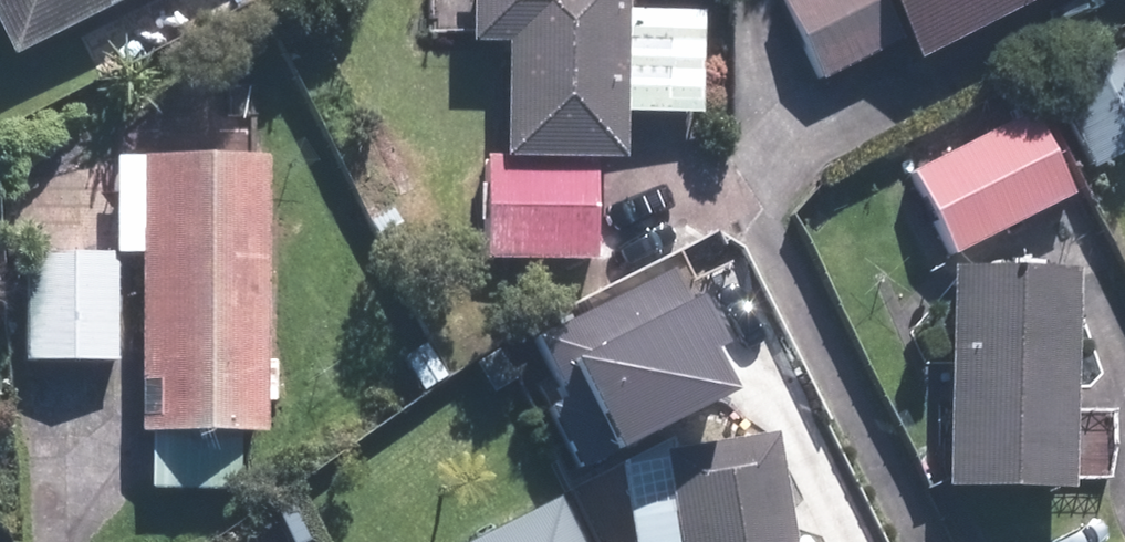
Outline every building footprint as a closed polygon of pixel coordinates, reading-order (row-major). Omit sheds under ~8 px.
[(14,54),(123,0),(0,0),(0,25),(14,54)] [(627,160),(628,111),(704,112),(706,9),(627,7),(628,0),(471,0),(470,42),(509,43),(507,158),(627,160)] [(882,0),(784,0),(822,79),(902,41),(882,0)] [(917,59),(1042,0),(889,0),(917,59)] [(1052,85),(1092,168),(1124,152),(1124,50),(1052,85)] [(1077,191),(1034,110),(912,173),(954,254),(1077,191)] [(243,491),(244,432),(267,433),(273,158),(122,155),(120,255),(142,255),(138,432),(156,432),(155,489),(243,491)] [(598,260),(600,160),(490,158),(488,258),(598,260)] [(117,358),(116,250),(28,252),(29,359),(117,358)] [(1079,268),(950,265),(944,485),(1073,489),(1079,268)] [(688,283),(597,330),(640,411),(731,363),(688,283)] [(664,450),(679,541),(793,541),(776,432),(664,450)] [(561,496),(465,541),(583,541),(561,496)]
